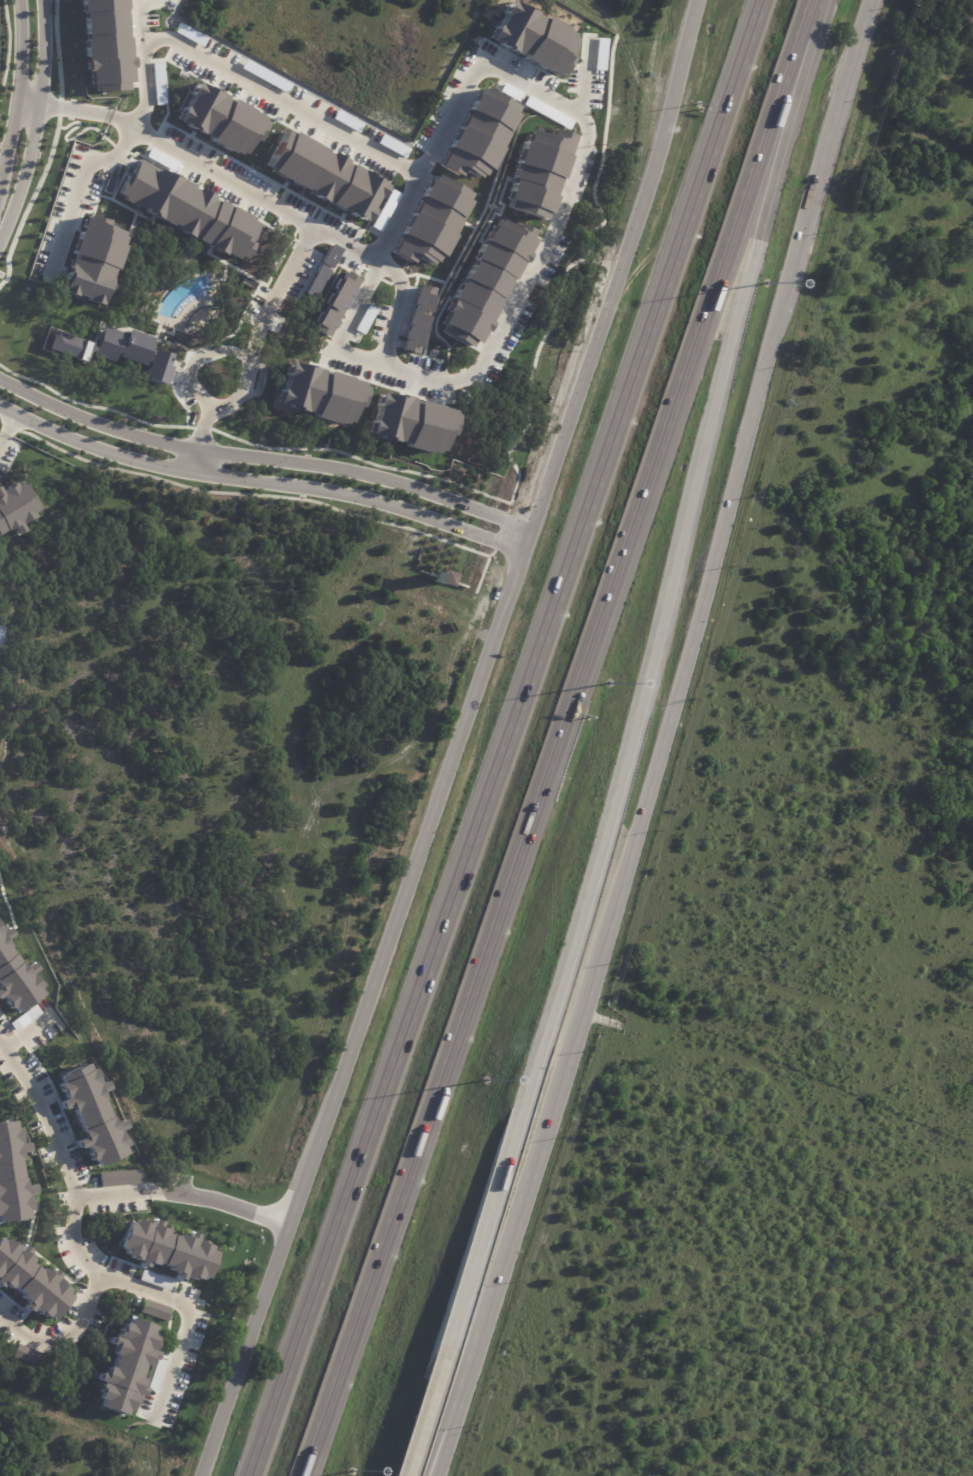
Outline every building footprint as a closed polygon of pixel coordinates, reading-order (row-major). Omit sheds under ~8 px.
[(153,336),(127,329),(125,333),(102,326),(93,355),(115,361),(116,357),(144,365),(153,336)] [(91,340),(52,330),(47,351),(86,360),(91,340)] [(170,353),(152,349),(144,380),(166,385),(170,366),(167,365),(170,353)] [(449,410),(380,393),(370,433),(407,442),(406,444),(439,453),(449,410)] [(0,482),(0,534),(3,532),(11,533),(14,537),(24,531),(20,522),(34,516),(33,513),(39,509),(21,481),(16,483),(11,482),(5,487),(1,482),(0,482)] [(170,484),(166,492),(160,489),(164,481),(170,484)] [(211,517),(208,524),(203,522),(207,515),(211,517)] [(1,998),(8,1009),(13,1007),(18,1013),(44,995),(40,986),(46,981),(38,972),(41,967),(36,958),(30,962),(11,937),(17,931),(12,924),(7,927),(0,917),(0,999),(1,998)] [(55,1076),(58,1081),(54,1085),(58,1093),(62,1092),(63,1097),(57,1103),(61,1110),(68,1108),(81,1136),(72,1143),(75,1148),(84,1148),(86,1154),(89,1161),(94,1159),(98,1163),(128,1154),(126,1142),(129,1138),(123,1129),(131,1127),(124,1117),(121,1120),(107,1094),(112,1088),(108,1079),(101,1079),(94,1064),(91,1060),(55,1076)] [(30,1221),(30,1212),(36,1209),(34,1196),(40,1192),(37,1183),(26,1182),(23,1157),(30,1157),(28,1141),(23,1141),(21,1123),(16,1124),(15,1118),(0,1120),(0,1223),(30,1221)] [(97,1171),(137,1170),(139,1184),(97,1186),(97,1171)] [(129,1218),(120,1245),(122,1253),(127,1258),(130,1262),(137,1265),(148,1269),(151,1263),(165,1267),(166,1272),(173,1275),(185,1281),(208,1281),(220,1252),(210,1240),(198,1231),(182,1236),(170,1231),(171,1225),(163,1217),(153,1214),(140,1215),(138,1221),(129,1218)] [(17,1295),(21,1303),(20,1307),(29,1314),(35,1311),(45,1318),(57,1318),(74,1295),(68,1292),(70,1286),(60,1277),(62,1272),(49,1263),(43,1269),(37,1259),(38,1256),(24,1245),(11,1233),(6,1237),(0,1234),(0,1285),(17,1295)] [(142,1298),(138,1311),(166,1321),(169,1308),(142,1298)] [(130,1313),(130,1319),(124,1317),(119,1332),(115,1331),(113,1339),(117,1341),(107,1369),(101,1366),(94,1380),(101,1381),(93,1398),(96,1400),(97,1404),(128,1418),(131,1406),(136,1406),(141,1392),(147,1392),(150,1381),(146,1378),(144,1372),(148,1361),(154,1357),(158,1358),(161,1348),(158,1345),(162,1327),(157,1326),(157,1321),(130,1313)] [(15,1342),(11,1355),(30,1362),(30,1348),(15,1342)]
